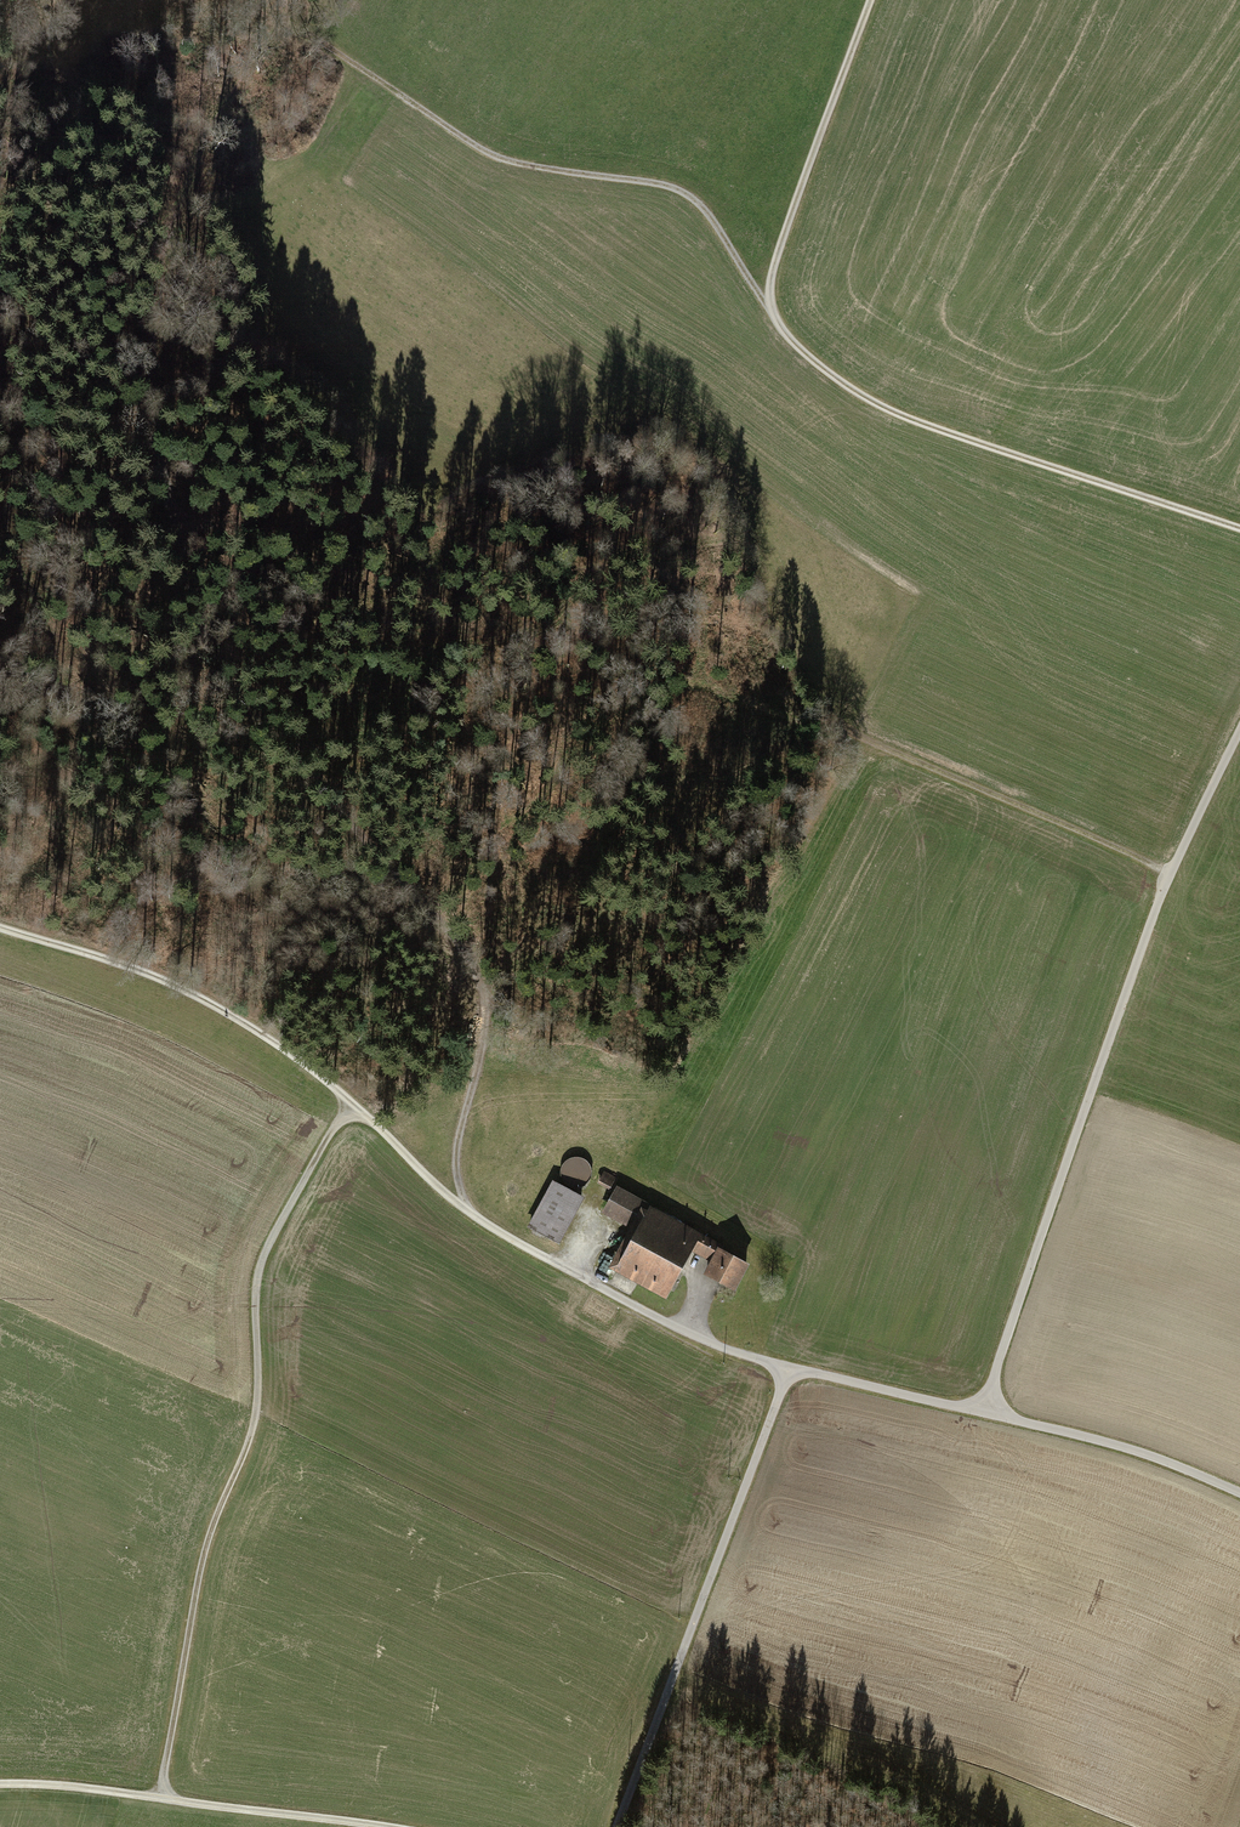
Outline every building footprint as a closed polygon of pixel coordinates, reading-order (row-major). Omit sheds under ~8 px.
[(604,1172),(599,1182),(610,1187),(615,1178),(604,1172)] [(554,1183),(530,1228),(557,1242),(581,1197),(554,1183)] [(617,1191),(606,1211),(640,1229),(621,1264),(653,1282),(650,1287),(665,1295),(692,1246),(669,1233),(675,1222),(617,1191)] [(697,1249),(703,1238),(675,1222),(669,1233),(692,1246),(697,1249)] [(697,1249),(715,1258),(719,1251),(720,1247),(703,1238),(697,1249)] [(745,1265),(719,1251),(715,1258),(706,1273),(733,1288),(745,1265)]
